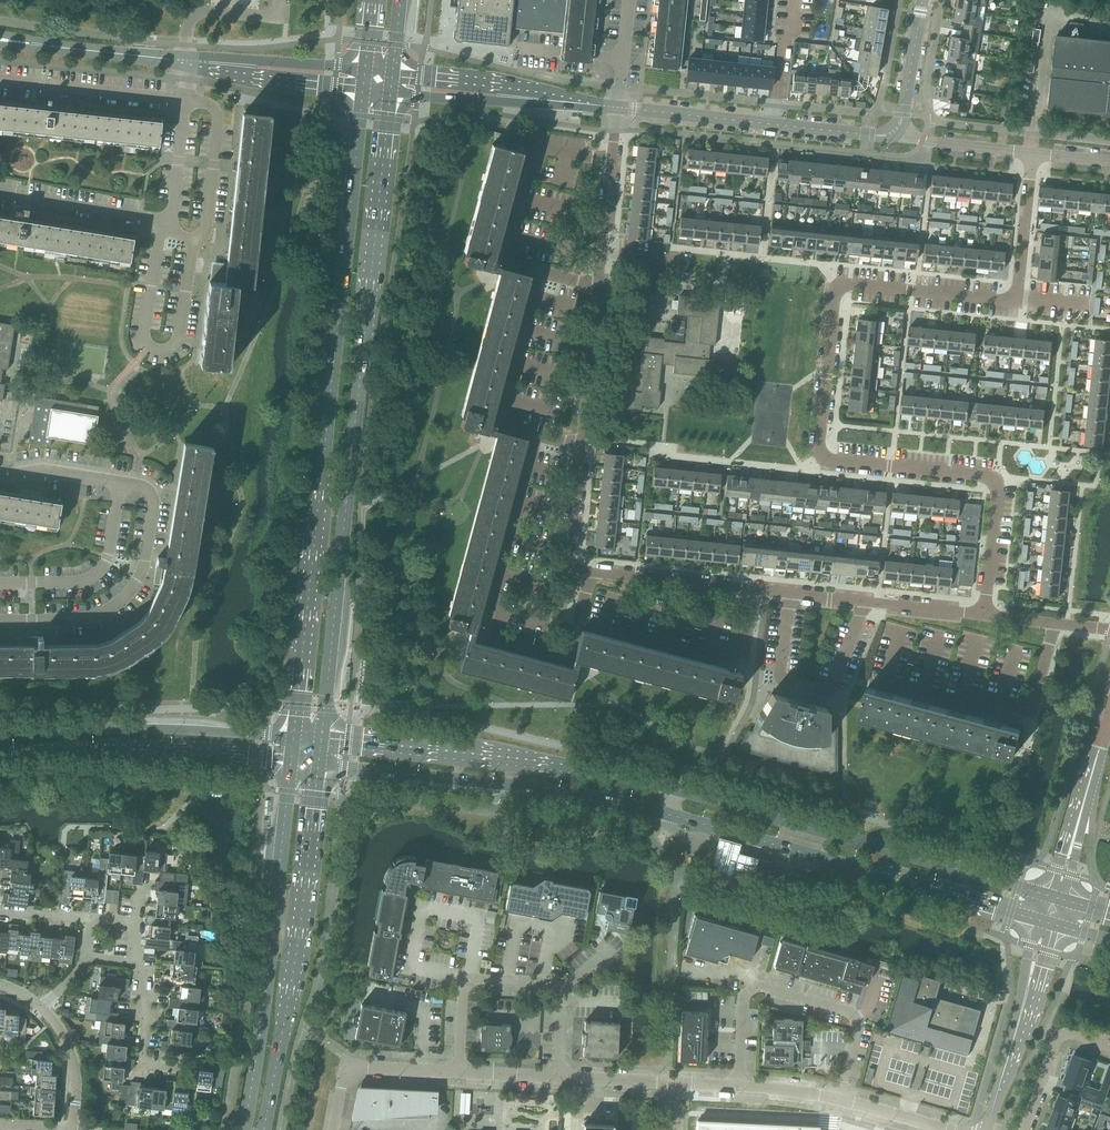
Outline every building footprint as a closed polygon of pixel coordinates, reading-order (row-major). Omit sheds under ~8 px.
[(464,41),(468,41),(495,44),(500,45),(509,46),(511,27),(514,0),(458,0),(458,6),(455,29),(454,30),(453,37),(456,41),(460,42),(462,41),(464,41)] [(525,29),(528,0),(514,0),(511,27),(525,29)] [(539,30),(542,0),(528,0),(525,29),(539,30)] [(552,32),(556,0),(542,0),(539,30),(552,32)] [(566,33),(570,0),(556,0),(552,32),(566,33)] [(566,33),(563,60),(566,60),(593,63),(600,0),(570,0),(566,33)] [(651,66),(681,69),(687,15),(683,14),(685,0),(658,0),(651,66)] [(958,7),(957,9),(984,14),(987,0),(956,0),(955,6),(958,7)] [(745,2),(744,14),(765,16),(766,4),(745,2)] [(867,5),(865,16),(886,20),(888,9),(867,5)] [(984,14),(957,9),(957,11),(954,10),(953,18),(956,18),(955,21),(965,23),(968,23),(967,31),(964,30),(981,33),(984,14)] [(744,14),(742,26),(764,29),(765,16),(744,14)] [(865,16),(863,28),(884,31),(886,20),(865,16)] [(736,26),(735,37),(741,38),(762,41),(764,29),(742,26),(742,27),(736,26)] [(863,28),(861,39),(882,42),(884,31),(863,28)] [(1033,41),(1039,42),(1041,30),(1035,29),(1033,41)] [(951,46),(951,48),(978,53),(981,33),(964,30),(964,31),(967,31),(966,38),(953,36),(952,39),(950,38),(948,46),(951,46)] [(1054,77),(1053,77),(1050,108),(1109,114),(1109,41),(1057,35),(1054,66),(1055,66),(1054,77)] [(854,49),(859,50),(880,54),(882,42),(861,39),(856,38),(854,49)] [(958,70),(957,70),(974,73),(978,53),(951,48),(950,50),(948,50),(946,57),(949,58),(948,61),(961,63),(960,70),(958,70)] [(857,62),(861,62),(878,65),(880,54),(859,50),(857,62)] [(701,59),(689,58),(687,79),(699,81),(701,59)] [(713,61),(701,59),(699,81),(711,82),(713,61)] [(711,82),(723,83),(725,62),(713,61),(711,82)] [(737,63),(725,62),(723,83),(735,85),(737,63)] [(861,62),(858,80),(865,89),(866,88),(867,87),(868,86),(868,85),(870,75),(876,76),(878,65),(861,62)] [(737,63),(735,85),(747,86),(749,65),(737,63)] [(759,87),(761,66),(749,65),(747,86),(759,87)] [(761,66),(759,87),(771,88),(773,67),(761,66)] [(792,90),(804,92),(806,71),(795,69),(792,90)] [(826,94),(838,95),(840,78),(841,70),(829,69),(829,73),(826,94)] [(971,92),(974,73),(957,70),(960,71),(959,78),(956,77),(946,75),(945,78),(943,78),(941,85),(944,86),(944,88),(971,92)] [(804,92),(815,93),(818,72),(806,71),(804,92)] [(815,93),(826,94),(829,73),(818,72),(815,93)] [(840,78),(838,95),(849,97),(850,90),(860,91),(861,91),(862,91),(863,90),(864,90),(865,89),(858,80),(840,78)] [(971,92),(944,88),(943,90),(941,89),(939,97),(942,97),(942,100),(952,102),(955,102),(953,109),(951,109),(951,110),(967,113),(971,92)] [(159,144),(159,145),(160,145),(162,121),(162,122),(55,110),(56,99),(43,98),(42,106),(0,102),(0,131),(52,137),(53,133),(159,144)] [(1002,115),(1009,117),(1012,100),(1005,98),(1002,115)] [(214,273),(213,281),(211,281),(202,364),(229,367),(238,283),(253,285),(272,116),(244,113),(227,274),(214,273)] [(504,134),(491,130),(490,136),(503,139),(504,134)] [(523,151),(493,143),(493,144),(465,252),(464,251),(464,252),(467,253),(464,262),(488,269),(493,251),(496,252),(496,250),(522,152),(523,152),(523,151)] [(638,145),(637,159),(655,161),(657,147),(638,145)] [(687,167),(700,169),(702,150),(688,149),(687,167)] [(700,169),(713,170),(715,152),(702,150),(700,169)] [(713,170),(727,171),(729,153),(715,152),(713,170)] [(727,171),(740,173),(742,155),(729,153),(727,171)] [(740,173),(753,174),(755,156),(742,155),(740,173)] [(755,156),(753,174),(767,176),(769,157),(755,156)] [(637,159),(635,172),(654,174),(655,161),(637,159)] [(777,178),(788,180),(790,160),(779,159),(777,178)] [(788,180),(799,181),(802,161),(790,160),(788,180)] [(810,185),(811,182),(813,162),(802,161),(799,181),(806,182),(806,185),(810,185)] [(811,182),(822,183),(824,164),(813,162),(811,182)] [(822,183),(833,184),(835,165),(824,164),(822,183)] [(833,184),(844,186),(847,166),(835,165),(833,184)] [(844,186),(856,187),(858,167),(847,166),(844,186)] [(856,187),(867,188),(869,168),(858,167),(856,187)] [(867,188),(878,189),(880,170),(869,168),(867,188)] [(878,189),(889,190),(892,171),(880,170),(878,189)] [(889,190),(901,192),(903,172),(892,171),(889,190)] [(635,172),(634,185),(652,187),(654,174),(635,172)] [(901,192),(912,193),(914,173),(903,172),(901,192)] [(914,173),(912,193),(924,194),(926,174),(914,173)] [(930,193),(944,195),(946,176),(932,175),(930,193)] [(944,195),(957,196),(959,178),(946,176),(944,195)] [(957,196),(970,197),(972,179),(959,178),(957,196)] [(970,197),(984,199),(986,181),(972,179),(970,197)] [(984,199),(997,200),(999,182),(986,181),(984,199)] [(999,182),(997,200),(1010,202),(1012,183),(999,182)] [(634,185),(633,199),(651,200),(652,187),(634,185)] [(1039,205),(1052,206),(1054,188),(1041,187),(1039,205)] [(1052,206),(1066,208),(1068,189),(1054,188),(1052,206)] [(1066,208),(1079,209),(1081,191),(1068,189),(1066,208)] [(1079,209),(1092,211),(1094,192),(1081,191),(1079,209)] [(1092,211),(1105,212),(1107,194),(1094,192),(1092,211)] [(633,199),(631,212),(649,214),(651,200),(633,199)] [(11,216),(0,214),(0,244),(25,248),(25,244),(131,261),(130,262),(131,262),(135,238),(134,238),(134,239),(28,222),(30,211),(22,210),(22,215),(14,214),(12,213),(11,216)] [(631,212),(630,225),(648,227),(649,214),(631,212)] [(679,235),(693,237),(695,219),(681,217),(679,235)] [(693,237),(706,238),(708,220),(695,219),(693,237)] [(706,238),(719,240),(721,221),(708,220),(706,238)] [(719,240),(733,241),(734,223),(721,221),(719,240)] [(769,245),(781,246),(784,222),(772,221),(769,245)] [(781,246),(792,247),(795,223),(784,222),(781,246)] [(733,241),(746,243),(748,224),(734,223),(733,241)] [(802,248),(804,249),(806,224),(795,223),(792,247),(796,248),(796,250),(802,250),(802,248)] [(748,224),(746,243),(759,244),(761,226),(748,224)] [(804,249),(815,250),(817,226),(806,224),(804,249)] [(648,227),(630,225),(628,239),(647,241),(648,227)] [(815,250),(826,251),(828,231),(829,227),(817,226),(815,250)] [(826,251),(837,252),(839,232),(828,231),(826,251)] [(837,252),(849,253),(851,234),(839,232),(837,252)] [(1044,233),(1042,245),(1062,247),(1068,247),(1069,236),(1044,233)] [(849,253),(860,255),(862,235),(851,234),(849,253)] [(860,255),(871,256),(873,236),(862,235),(860,255)] [(871,256),(882,257),(884,237),(873,236),(871,256)] [(882,257),(894,258),(896,238),(884,237),(882,257)] [(894,258),(905,259),(907,240),(896,238),(894,258)] [(1092,243),(1091,250),(1096,250),(1097,239),(1087,238),(1087,242),(1092,243)] [(907,240),(905,259),(916,261),(919,241),(907,240)] [(923,262),(937,263),(939,245),(925,243),(923,262)] [(937,263),(950,264),(952,246),(939,245),(937,263)] [(1042,245),(1041,256),(1061,258),(1062,247),(1042,245)] [(950,264),(963,266),(965,248),(952,246),(950,264)] [(963,266),(976,267),(978,249),(965,248),(963,266)] [(976,267),(990,269),(992,250),(978,249),(976,267)] [(992,250),(990,269),(1003,270),(1005,252),(992,250)] [(1041,256),(1040,267),(1060,269),(1061,258),(1041,256)] [(531,274),(502,267),(462,415),(461,415),(461,416),(464,417),(461,426),(485,432),(490,415),(493,416),(493,414),(530,275),(531,275),(531,274)] [(1060,269),(1040,267),(1039,279),(1058,281),(1060,269)] [(1089,272),(1083,271),(1082,278),(1088,279),(1093,279),(1094,273),(1089,272)] [(688,315),(687,330),(685,329),(686,320),(672,319),(670,339),(683,341),(684,332),(687,332),(685,343),(664,340),(665,338),(645,336),(645,334),(628,332),(624,368),(629,369),(627,390),(625,390),(623,407),(641,409),(642,405),(659,407),(661,389),(659,389),(662,363),(674,365),(673,372),(712,376),(714,359),(709,359),(711,344),(716,345),(720,300),(679,295),(679,300),(678,309),(677,314),(688,315)] [(860,319),(859,330),(882,333),(884,333),(885,321),(879,321),(860,319)] [(8,369),(8,368),(15,325),(16,324),(0,322),(0,368),(8,369)] [(908,344),(922,346),(924,328),(910,326),(908,344)] [(922,346),(935,347),(937,329),(925,328),(924,328),(922,346)] [(935,347),(948,349),(950,330),(937,329),(935,347)] [(859,330),(857,341),(877,344),(880,344),(882,333),(859,330)] [(948,349),(962,350),(964,332),(950,330),(948,349)] [(964,332),(962,350),(975,352),(977,333),(964,332)] [(984,353),(998,354),(1000,336),(986,334),(984,353)] [(998,354),(1011,355),(1013,337),(1000,336),(998,354)] [(1011,355),(1024,357),(1026,339),(1013,337),(1011,355)] [(1095,352),(1109,354),(1109,340),(1097,338),(1095,352)] [(1024,357),(1038,358),(1040,340),(1026,339),(1024,357)] [(1040,340),(1038,358),(1051,360),(1053,341),(1040,340)] [(857,341),(856,353),(876,355),(877,344),(857,341)] [(1094,365),(1109,367),(1109,354),(1095,352),(1094,365)] [(856,353),(855,364),(879,367),(880,355),(876,355),(856,353)] [(855,364),(854,375),(878,378),(879,367),(855,364)] [(1092,378),(1109,380),(1109,367),(1094,365),(1092,378)] [(877,389),(878,378),(854,375),(853,387),(872,389),(877,389)] [(1091,392),(1109,394),(1109,386),(1109,380),(1092,378),(1091,392)] [(853,387),(851,398),(871,400),(872,389),(853,387)] [(1091,392),(1090,405),(1108,407),(1109,394),(1091,392)] [(901,413),(915,414),(917,396),(903,394),(901,413)] [(29,443),(51,446),(52,437),(93,443),(93,444),(94,444),(99,415),(98,415),(99,406),(76,402),(76,403),(37,397),(37,396),(34,411),(37,412),(35,424),(32,423),(29,443)] [(915,414),(928,416),(930,397),(917,396),(915,414)] [(928,416),(941,417),(943,399),(930,397),(928,416)] [(871,400),(851,398),(850,409),(870,411),(871,400)] [(941,417),(954,418),(956,400),(943,399),(941,417)] [(968,420),(968,418),(970,402),(956,400),(954,418),(968,420)] [(977,421),(990,422),(992,404),(970,402),(968,418),(977,419),(977,421)] [(990,422),(1004,424),(1006,406),(992,404),(990,422)] [(1090,405),(1088,418),(1106,420),(1108,407),(1090,405)] [(1004,424),(1017,425),(1019,407),(1006,406),(1004,424)] [(1017,425),(1030,427),(1032,408),(1019,407),(1017,425)] [(1032,408),(1030,427),(1044,428),(1046,410),(1032,408)] [(1088,418),(1087,431),(1105,433),(1106,420),(1088,418)] [(499,430),(497,435),(449,615),(448,616),(451,617),(449,626),(466,630),(466,631),(466,632),(471,633),(472,633),(473,632),(477,614),(480,615),(481,614),(480,614),(527,439),(528,439),(528,438),(499,430)] [(1105,433),(1087,431),(1085,445),(1104,447),(1105,433)] [(163,581),(150,610),(172,626),(175,621),(186,596),(191,583),(213,447),(186,442),(185,451),(167,558),(158,556),(157,561),(156,567),(159,568),(157,578),(163,579),(164,579),(163,581)] [(605,453),(604,466),(622,468),(624,455),(605,453)] [(604,466),(603,479),(621,481),(622,468),(604,466)] [(652,485),(666,486),(668,468),(654,466),(652,485)] [(666,486),(679,488),(681,469),(668,468),(666,486)] [(679,488),(692,489),(694,471),(681,469),(679,488)] [(692,489),(706,491),(708,472),(694,471),(692,489)] [(708,472),(706,491),(719,492),(721,474),(708,472)] [(726,494),(737,496),(739,476),(728,475),(726,494)] [(737,496),(748,497),(751,477),(739,476),(737,496)] [(748,497),(760,498),(762,478),(751,477),(748,497)] [(760,498),(771,499),(773,480),(762,478),(760,498)] [(603,479),(601,493),(619,495),(621,481),(603,479)] [(782,505),(782,500),(784,481),(773,480),(771,499),(771,504),(782,505)] [(782,500),(794,502),(796,482),(784,481),(782,500)] [(793,506),(804,507),(807,483),(796,482),(794,502),(793,506)] [(807,483),(804,507),(816,508),(818,484),(807,483)] [(818,484),(816,508),(827,510),(827,505),(829,486),(818,484)] [(827,505),(839,506),(841,487),(829,486),(827,505)] [(839,506),(850,508),(852,488),(841,487),(839,506)] [(849,512),(861,513),(863,489),(852,488),(850,508),(849,512)] [(863,489),(861,513),(872,514),(872,510),(874,490),(863,489)] [(1052,489),(1051,502),(1069,504),(1071,491),(1052,489)] [(886,492),(874,490),(872,510),(884,511),(886,492)] [(891,510),(904,512),(906,493),(893,492),(891,510)] [(58,525),(58,526),(59,526),(63,502),(62,502),(62,503),(0,493),(0,516),(58,525)] [(601,493),(600,506),(618,508),(619,495),(601,493)] [(904,512),(903,519),(917,521),(917,513),(919,495),(906,493),(904,512)] [(917,513),(931,515),(933,496),(919,495),(917,513)] [(931,515),(944,516),(946,498),(933,496),(931,515)] [(944,516),(957,517),(958,517),(959,502),(960,499),(946,498),(944,516)] [(958,517),(957,517),(957,519),(965,520),(962,541),(977,543),(976,543),(977,543),(981,504),(967,502),(967,503),(959,502),(958,517)] [(1051,502),(1049,515),(1068,517),(1069,504),(1051,502)] [(600,506),(598,519),(617,521),(618,508),(600,506)] [(671,520),(672,514),(663,513),(662,519),(662,524),(666,524),(667,519),(671,520)] [(1049,515),(1048,529),(1066,531),(1068,517),(1049,515)] [(598,519),(597,532),(615,534),(617,521),(598,519)] [(1048,529),(1047,542),(1065,544),(1066,531),(1048,529)] [(615,534),(597,532),(595,546),(614,548),(615,534)] [(645,553),(659,555),(661,536),(647,535),(645,553)] [(659,555),(672,556),(674,538),(661,536),(659,555)] [(672,556),(685,557),(687,539),(674,538),(672,556)] [(685,557),(698,559),(700,541),(687,539),(685,557)] [(741,563),(753,564),(755,545),(755,540),(744,539),(741,563)] [(698,559),(712,560),(714,542),(700,541),(698,559)] [(712,560),(725,562),(727,543),(714,542),(712,560)] [(1047,542),(1045,555),(1063,557),(1065,544),(1047,542)] [(727,543),(725,562),(738,563),(740,545),(727,543)] [(775,567),(786,568),(789,548),(789,544),(778,543),(777,547),(775,567)] [(753,564),(764,566),(766,546),(755,545),(753,564)] [(764,566),(775,567),(777,547),(766,546),(764,566)] [(950,586),(950,587),(959,588),(959,584),(973,586),(977,547),(976,547),(962,546),(960,567),(952,566),(950,586)] [(786,568),(798,569),(800,549),(789,548),(786,568)] [(798,569),(809,570),(811,551),(800,549),(798,569)] [(809,570),(820,572),(822,552),(811,551),(809,570)] [(820,572),(832,573),(834,553),(822,552),(820,572)] [(832,573),(843,574),(845,554),(834,553),(832,573)] [(843,574),(854,575),(856,555),(845,554),(843,574)] [(854,575),(865,576),(867,557),(856,555),(854,575)] [(1045,555),(1044,568),(1062,570),(1063,557),(1045,555)] [(867,557),(865,576),(877,578),(879,558),(867,557)] [(939,566),(937,584),(950,586),(952,566),(953,560),(939,558),(939,566)] [(883,578),(897,580),(899,562),(885,560),(883,578)] [(897,580),(910,581),(912,563),(899,562),(897,580)] [(910,581),(923,583),(925,565),(912,563),(910,581)] [(923,583),(937,584),(939,566),(925,565),(923,583)] [(1044,568),(1042,582),(1061,584),(1062,570),(1044,568)] [(1061,584),(1042,582),(1041,595),(1059,597),(1061,584)] [(150,610),(148,612),(141,621),(139,622),(113,640),(110,641),(100,644),(97,644),(44,645),(44,636),(39,636),(33,636),(33,639),(22,639),(22,645),(23,645),(23,646),(0,646),(0,673),(97,671),(107,670),(118,667),(127,662),(154,645),(162,638),(169,630),(172,626),(150,610)] [(575,659),(580,660),(724,698),(723,699),(724,699),(725,696),(734,699),(738,683),(747,686),(749,678),(749,677),(723,670),(724,667),(722,667),(715,665),(583,630),(584,629),(583,629),(575,659)] [(469,640),(468,639),(460,670),(461,670),(462,669),(569,698),(569,699),(570,699),(577,669),(469,640)] [(1003,723),(1003,724),(869,688),(869,687),(868,687),(860,717),(861,717),(861,716),(1004,755),(1004,756),(1005,756),(1006,753),(1015,755),(1023,725),(1013,722),(1012,726),(1003,723)] [(752,731),(750,730),(740,748),(836,773),(836,726),(827,723),(827,707),(813,704),(812,707),(810,706),(810,707),(804,705),(805,701),(794,698),(793,702),(787,701),(787,700),(785,700),(785,696),(772,693),(756,720),(758,722),(752,731)] [(9,867),(10,857),(19,858),(21,839),(12,838),(11,847),(0,846),(0,866),(8,867),(9,867)] [(742,844),(720,838),(711,871),(732,878),(735,868),(753,872),(757,858),(740,854),(742,844)] [(145,855),(144,869),(161,871),(160,880),(174,882),(175,878),(180,878),(181,873),(166,871),(167,862),(168,854),(167,852),(160,851),(146,850),(145,855)] [(109,871),(121,873),(124,853),(110,851),(109,858),(101,857),(99,874),(98,874),(109,875),(108,875),(109,871)] [(145,855),(124,853),(121,873),(135,874),(134,883),(143,884),(144,869),(145,855)] [(383,889),(382,889),(407,894),(404,893),(406,883),(410,881),(422,883),(425,864),(415,862),(416,857),(416,856),(414,855),(411,855),(409,855),(406,855),(403,856),(401,857),(398,858),(396,859),(394,860),(393,859),(392,860),(395,863),(393,864),(391,866),(390,868),(388,870),(387,872),(386,874),(385,876),(385,878),(384,881),(385,881),(385,880),(387,880),(385,890),(383,889)] [(11,881),(15,881),(30,882),(31,882),(32,873),(31,873),(27,873),(29,860),(19,858),(10,857),(9,867),(12,867),(11,881)] [(426,858),(425,864),(422,883),(421,887),(493,900),(499,901),(502,883),(504,872),(426,858)] [(771,862),(757,858),(753,872),(751,882),(764,886),(771,862)] [(70,894),(83,896),(85,876),(86,872),(64,869),(60,903),(70,904),(70,903),(69,903),(70,894)] [(109,875),(98,874),(99,874),(98,878),(85,876),(83,896),(96,897),(96,901),(96,900),(95,901),(105,902),(108,875),(109,875)] [(511,884),(506,908),(508,911),(539,916),(539,917),(551,920),(562,913),(583,917),(586,915),(591,891),(589,888),(552,881),(552,880),(544,878),(533,886),(514,882),(511,884)] [(159,889),(158,902),(177,904),(180,882),(174,882),(160,880),(156,880),(155,889),(156,889),(159,889)] [(15,881),(14,894),(10,893),(9,893),(5,893),(5,892),(4,892),(3,902),(28,905),(29,891),(33,892),(34,882),(31,882),(30,882),(15,881)] [(375,930),(374,931),(401,937),(402,931),(400,931),(407,894),(382,889),(376,922),(377,922),(379,922),(377,932),(375,931),(375,930)] [(635,907),(637,896),(626,894),(626,895),(600,890),(596,912),(605,914),(605,916),(607,919),(609,920),(608,929),(629,933),(634,907),(635,907)] [(146,924),(151,924),(168,926),(168,925),(169,917),(176,918),(177,904),(158,902),(156,915),(148,914),(147,914),(146,924)] [(488,910),(487,916),(498,918),(499,912),(488,910)] [(695,914),(689,936),(690,937),(686,953),(717,962),(718,959),(727,962),(730,953),(751,959),(758,934),(738,928),(738,927),(730,924),(730,926),(713,921),(713,919),(695,914)] [(29,954),(29,950),(31,935),(18,933),(18,930),(19,930),(19,929),(18,929),(19,924),(10,923),(9,932),(7,948),(8,948),(20,949),(20,953),(19,953),(29,954)] [(172,949),(173,939),(169,939),(171,926),(168,925),(168,926),(151,924),(150,937),(147,937),(147,936),(146,936),(145,946),(172,949)] [(7,952),(8,948),(7,948),(9,932),(0,931),(1,927),(0,927),(0,951),(7,952)] [(41,955),(51,957),(53,937),(40,936),(40,932),(41,932),(31,931),(31,935),(29,950),(42,952),(42,955),(41,955)] [(401,937),(374,931),(368,964),(369,964),(371,964),(369,975),(393,979),(394,973),(392,973),(399,937),(401,937)] [(53,937),(51,957),(60,958),(60,957),(60,954),(73,955),(76,935),(66,934),(66,935),(66,938),(53,937)] [(764,936),(762,945),(772,948),(775,939),(764,936)] [(196,942),(173,939),(172,949),(173,949),(176,949),(175,962),(194,964),(197,965),(198,956),(195,955),(196,942)] [(792,974),(793,975),(794,975),(795,975),(796,975),(797,975),(798,975),(798,974),(861,992),(864,981),(869,982),(874,965),(858,961),(859,959),(848,956),(847,957),(838,955),(838,953),(837,954),(828,952),(828,950),(827,950),(827,951),(817,949),(818,947),(817,947),(817,949),(807,946),(808,945),(807,944),(806,946),(783,939),(782,942),(780,941),(780,942),(782,942),(779,952),(777,952),(777,953),(779,953),(776,963),(774,963),(774,964),(775,964),(775,967),(791,971),(791,972),(791,973),(792,974)] [(481,966),(491,968),(492,960),(483,959),(481,966)] [(163,983),(181,985),(185,985),(186,977),(193,978),(194,964),(175,962),(173,975),(164,974),(165,974),(164,973),(163,983)] [(915,978),(903,974),(887,1032),(969,1055),(982,1010),(937,997),(942,980),(921,974),(919,981),(915,980),(915,978)] [(101,975),(98,997),(111,999),(118,1000),(119,986),(128,987),(128,988),(129,988),(130,978),(101,975)] [(181,985),(180,998),(171,997),(171,996),(170,1006),(179,1007),(198,1009),(203,1010),(205,987),(185,985),(181,985)] [(96,1019),(102,1020),(106,1021),(106,1020),(118,1022),(118,1021),(119,1012),(119,1013),(110,1012),(111,999),(98,997),(92,996),(92,997),(87,996),(86,1008),(85,1009),(86,1010),(85,1018),(96,1019)] [(354,1017),(353,1021),(356,1025),(358,1026),(356,1037),(400,1046),(402,1034),(405,1035),(409,1032),(410,1028),(407,1024),(405,1023),(407,1012),(362,1003),(360,1015),(358,1014),(354,1017)] [(168,1028),(173,1029),(173,1028),(190,1030),(190,1022),(197,1023),(198,1009),(179,1007),(178,1020),(169,1019),(169,1018),(168,1028)] [(707,1012),(682,1010),(679,1060),(705,1061),(707,1012)] [(4,1032),(4,1033),(12,1034),(12,1038),(17,1038),(17,1040),(26,1041),(27,1025),(27,1018),(19,1017),(20,1012),(6,1011),(4,1032)] [(773,1038),(765,1037),(764,1064),(792,1066),(793,1059),(800,1059),(801,1051),(803,1019),(774,1018),(773,1038)] [(99,1042),(108,1042),(110,1043),(130,1045),(130,1046),(132,1046),(134,1036),(133,1036),(133,1037),(124,1036),(126,1022),(118,1021),(118,1022),(106,1020),(106,1021),(102,1020),(99,1042)] [(584,1055),(618,1057),(620,1022),(585,1021),(585,1032),(583,1031),(582,1044),(584,1044),(584,1055)] [(481,1050),(510,1051),(510,1042),(508,1042),(509,1033),(511,1033),(511,1024),(482,1023),(481,1050)] [(173,1028),(173,1029),(171,1042),(162,1041),(162,1040),(161,1050),(183,1052),(184,1043),(191,1044),(192,1030),(190,1030),(173,1028)] [(113,1057),(112,1065),(125,1067),(134,1068),(135,1059),(134,1058),(134,1059),(126,1058),(127,1045),(130,1046),(130,1045),(110,1043),(108,1042),(106,1056),(113,1057)] [(26,1050),(26,1058),(28,1058),(28,1064),(32,1064),(32,1073),(33,1073),(33,1072),(54,1074),(54,1073),(55,1060),(50,1059),(50,1054),(42,1054),(42,1051),(26,1050)] [(1064,1073),(1068,1074),(1065,1082),(1067,1083),(1065,1090),(1064,1089),(1064,1090),(1095,1101),(1102,1103),(1104,1104),(1107,1096),(1108,1092),(1109,1087),(1109,1064),(1108,1069),(1101,1090),(1099,1096),(1097,1095),(1098,1093),(1091,1091),(1092,1086),(1085,1084),(1089,1071),(1092,1073),(1095,1065),(1092,1064),(1093,1061),(1075,1054),(1071,1063),(1068,1062),(1064,1073)] [(199,1069),(199,1075),(198,1083),(197,1089),(198,1089),(211,1090),(211,1086),(222,1087),(227,1062),(213,1060),(213,1061),(214,1061),(213,1070),(199,1069)] [(121,1098),(129,1099),(130,1099),(131,1085),(123,1084),(125,1067),(112,1065),(105,1064),(104,1078),(113,1079),(112,1088),(122,1089),(121,1098)] [(36,1079),(36,1086),(58,1088),(59,1074),(54,1073),(54,1074),(33,1072),(33,1073),(32,1079),(36,1079)] [(0,1076),(0,1084),(13,1085),(13,1077),(0,1076)] [(154,1087),(151,1107),(173,1109),(175,1090),(177,1080),(167,1079),(167,1080),(166,1089),(154,1087)] [(129,1104),(151,1107),(154,1087),(140,1086),(141,1082),(132,1081),(131,1085),(130,1099),(129,1099),(129,1104)] [(175,1090),(173,1109),(187,1111),(187,1104),(196,1105),(198,1089),(197,1089),(198,1083),(189,1082),(188,1091),(175,1090)] [(35,1092),(35,1100),(57,1101),(58,1088),(36,1086),(32,1086),(31,1092),(35,1092)] [(358,1087),(352,1118),(365,1117),(365,1119),(429,1119),(429,1112),(437,1111),(438,1091),(358,1087)] [(12,1099),(12,1091),(0,1090),(0,1098),(12,1099)] [(1060,1095),(1055,1108),(1073,1115),(1076,1107),(1082,1109),(1084,1104),(1093,1107),(1093,1106),(1095,1101),(1064,1090),(1065,1090),(1063,1095),(1062,1095),(1062,1096),(1060,1095)] [(1107,1096),(1104,1104),(1102,1110),(1108,1112),(1109,1106),(1109,1097),(1107,1096)] [(57,1101),(35,1100),(31,1100),(31,1106),(35,1106),(34,1114),(56,1115),(57,1101)] [(1095,1101),(1093,1106),(1102,1110),(1104,1104),(1102,1103),(1095,1101)] [(0,1104),(0,1112),(11,1113),(11,1105),(0,1104)] [(1055,1108),(1050,1122),(1069,1128),(1073,1115),(1055,1108)] [(1101,1113),(1096,1125),(1103,1128),(1107,1119),(1109,1120),(1109,1116),(1101,1113)] [(819,1127),(815,1127),(810,1126),(806,1126),(798,1126),(795,1125),(787,1125),(783,1125),(775,1124),(771,1124),(767,1124),(755,1123),(743,1123),(739,1123),(730,1122),(726,1122),(719,1122),(715,1121),(706,1121),(702,1121),(698,1120),(697,1129),(819,1129),(819,1127)] [(1050,1122),(1047,1129),(1074,1129),(1069,1128),(1050,1122)]
